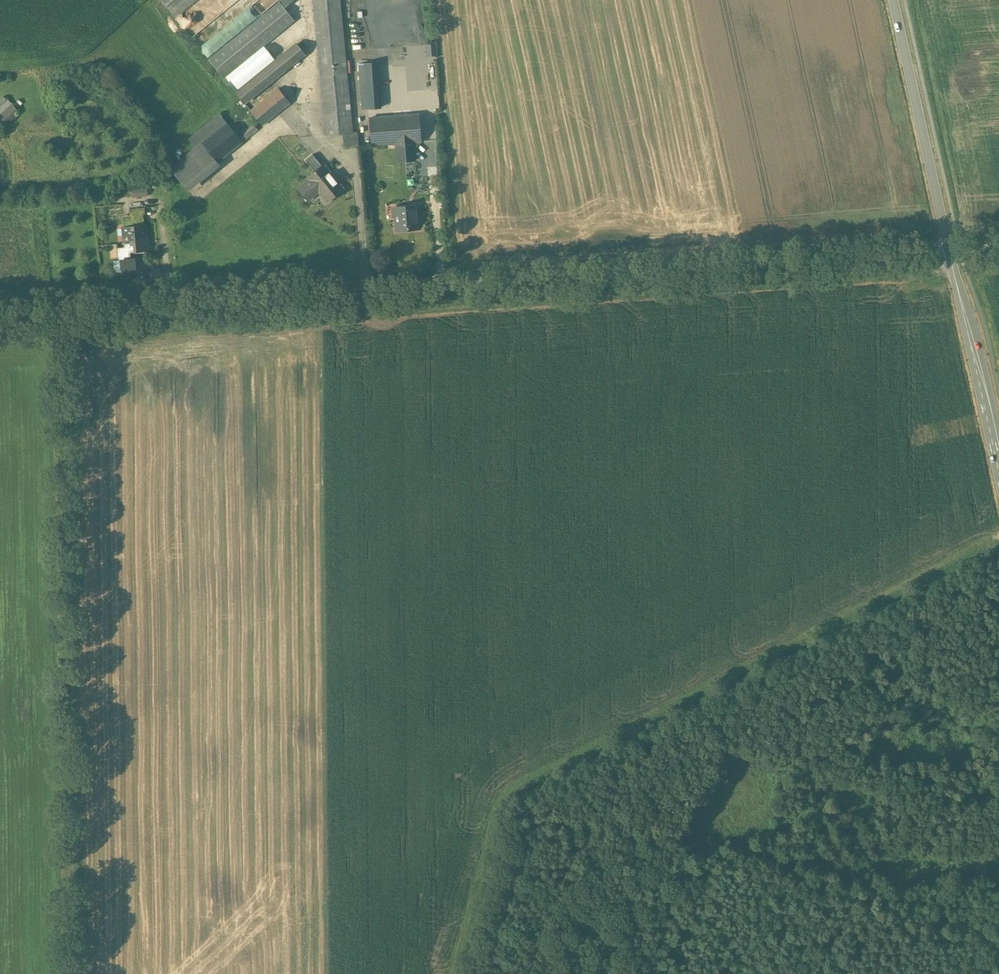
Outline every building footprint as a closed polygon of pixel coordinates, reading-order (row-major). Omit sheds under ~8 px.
[(173,15),(191,0),(160,0),(173,15)] [(325,136),(342,134),(342,133),(353,131),(340,0),(312,0),(325,136)] [(278,3),(208,59),(223,77),(293,22),(278,3)] [(297,41),(236,92),(244,102),(305,50),(297,41)] [(427,56),(437,55),(436,43),(426,44),(427,56)] [(376,63),(360,65),(363,95),(379,93),(376,63)] [(278,88),(251,110),(261,123),(288,100),(278,88)] [(379,93),(363,95),(364,108),(380,107),(379,93)] [(12,104),(0,115),(6,122),(18,111),(12,104)] [(419,114),(368,118),(370,144),(396,142),(413,141),(421,140),(419,114)] [(224,123),(201,143),(216,161),(256,127),(250,120),(233,134),(224,123)] [(353,131),(342,133),(342,134),(343,147),(359,145),(358,131),(353,131)] [(413,141),(396,142),(397,161),(415,160),(413,141)] [(201,143),(171,169),(186,186),(216,161),(201,143)] [(342,189),(322,164),(321,165),(312,154),(305,160),(314,171),(307,177),(309,179),(297,188),(307,200),(319,190),(328,201),(342,189)] [(132,197),(147,197),(147,188),(132,188),(132,197)] [(416,205),(395,207),(397,230),(420,228),(419,219),(417,219),(416,205)] [(137,225),(122,226),(124,246),(124,251),(129,251),(148,249),(145,224),(142,225),(141,220),(142,220),(142,214),(132,215),(133,221),(137,220),(137,225)] [(129,251),(124,251),(124,246),(117,246),(117,256),(120,255),(121,259),(130,258),(129,251)]
